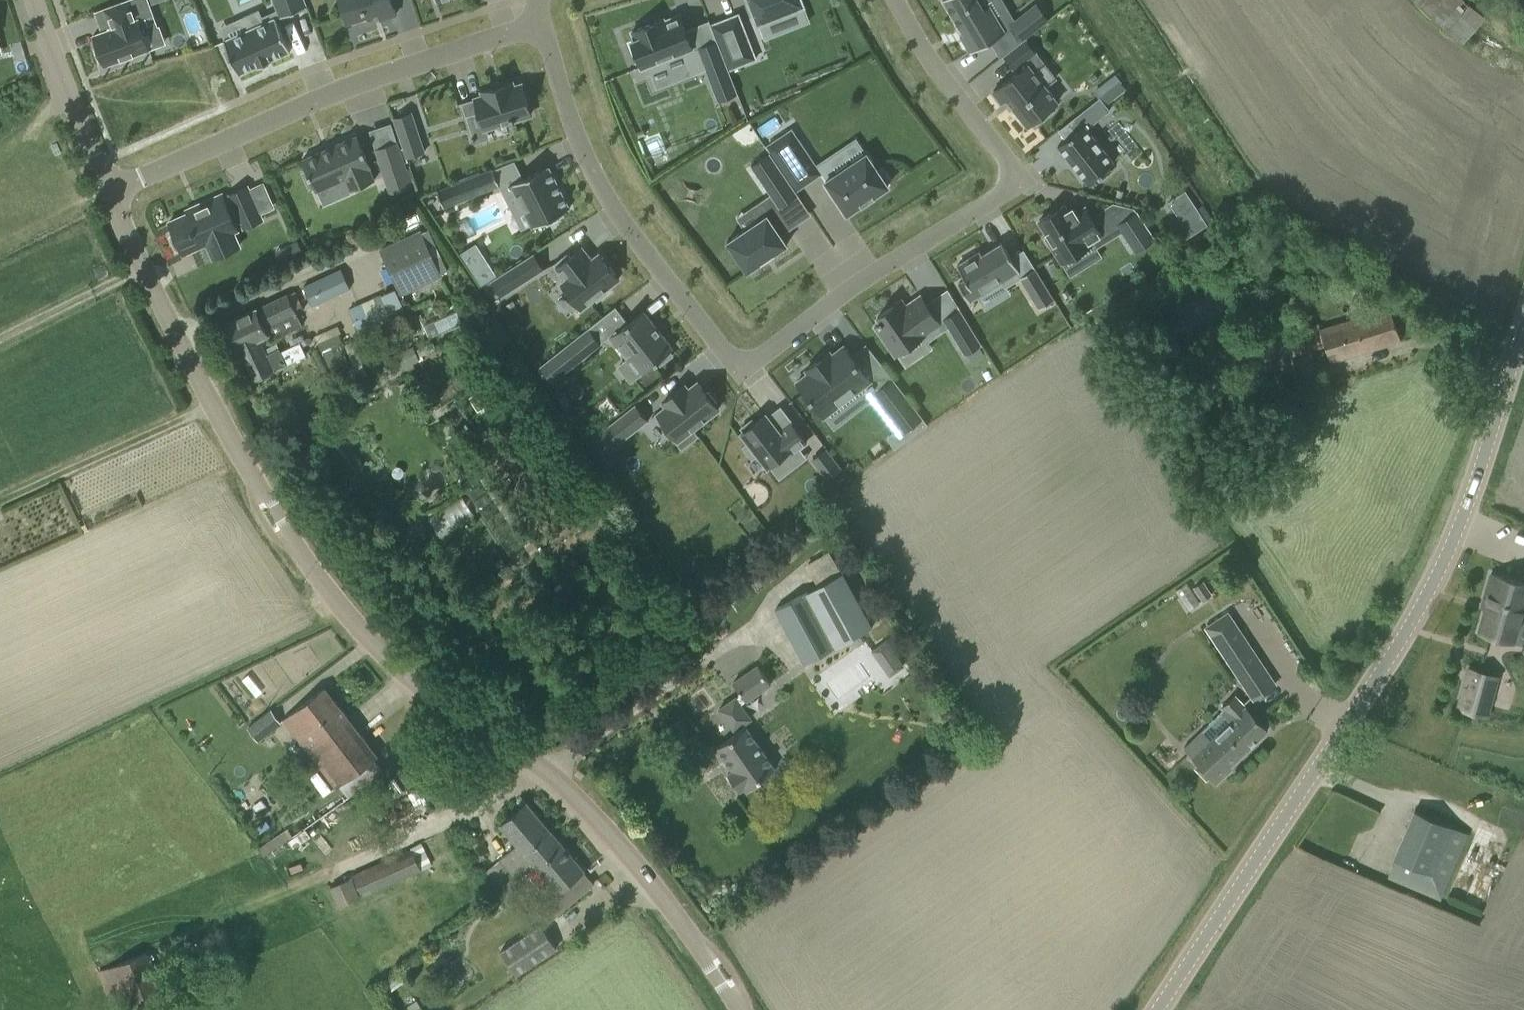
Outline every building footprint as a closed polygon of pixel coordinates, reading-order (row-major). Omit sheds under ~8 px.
[(148,1),(142,3),(140,0),(127,0),(95,11),(102,31),(93,35),(94,38),(98,48),(94,49),(99,61),(102,60),(104,65),(149,49),(143,32),(157,27),(148,1)] [(281,17),(306,7),(303,0),(274,0),(281,17)] [(392,0),(340,0),(346,19),(347,21),(351,20),(352,23),(364,19),(363,16),(378,11),(380,18),(396,13),(392,0)] [(757,22),(804,4),(802,0),(749,0),(757,22)] [(986,0),(944,0),(963,33),(960,35),(969,51),(970,52),(1005,31),(1004,30),(986,0)] [(1456,42),(1482,16),(1465,0),(1412,0),(1456,42)] [(1048,18),(1037,3),(1009,25),(1021,40),(1048,18)] [(258,64),(259,65),(270,60),(270,59),(290,50),(276,17),(264,23),(258,10),(243,17),(248,29),(223,40),(227,49),(224,50),(231,67),(234,65),(238,73),(258,64)] [(631,41),(627,43),(636,68),(641,66),(645,65),(648,74),(669,66),(667,61),(684,55),(691,74),(705,68),(711,84),(731,76),(717,39),(697,47),(692,49),(679,14),(664,21),(663,19),(632,31),(635,39),(631,41)] [(738,14),(712,24),(729,68),(755,58),(738,14)] [(802,21),(766,32),(774,57),(810,46),(802,21)] [(1057,102),(1034,72),(1045,63),(1025,38),(1003,55),(1017,73),(993,91),(1001,102),(1006,98),(1007,99),(1007,100),(1012,106),(1027,125),(1034,120),(1036,123),(1035,123),(1036,124),(1054,110),(1053,109),(1051,107),(1057,102)] [(530,114),(521,83),(513,85),(512,82),(481,91),(482,95),(475,97),(475,98),(461,102),(466,116),(479,111),(484,128),(511,120),(511,121),(515,120),(514,119),(530,114)] [(1113,162),(1086,128),(1109,110),(1100,97),(1068,122),(1075,131),(1058,145),(1088,183),(1093,178),(1096,182),(1111,171),(1108,167),(1113,162)] [(411,112),(394,118),(407,157),(424,151),(411,112)] [(791,129),(767,145),(796,189),(820,173),(791,129)] [(345,177),(351,190),(375,179),(370,166),(372,166),(358,134),(303,158),(317,190),(345,177)] [(378,147),(387,176),(409,168),(399,140),(378,147)] [(769,152),(750,165),(779,207),(798,194),(769,152)] [(826,179),(825,180),(826,182),(846,211),(845,211),(846,213),(848,212),(862,202),(862,203),(873,195),(886,186),(887,186),(888,185),(887,184),(885,182),(889,179),(880,166),(877,169),(867,154),(866,153),(865,154),(826,180),(826,179)] [(569,207),(548,165),(511,183),(515,192),(506,196),(515,215),(524,210),(532,226),(545,220),(547,224),(558,218),(556,214),(569,207)] [(443,206),(499,184),(493,168),(437,190),(443,206)] [(262,219),(247,186),(223,196),(222,194),(201,203),(202,207),(169,222),(174,234),(170,236),(176,251),(181,249),(183,254),(207,243),(213,257),(238,245),(232,232),(238,229),(236,224),(241,222),(243,228),(262,219)] [(1090,240),(1101,234),(1088,211),(1074,220),(1064,204),(1038,220),(1048,236),(1045,238),(1061,263),(1092,243),(1090,240)] [(1196,206),(1173,221),(1184,238),(1208,222),(1196,206)] [(773,210),(727,241),(747,271),(760,262),(773,253),(787,244),(780,234),(787,229),(773,210)] [(1155,238),(1137,210),(1117,223),(1135,252),(1155,238)] [(379,250),(401,296),(443,277),(421,230),(379,250)] [(297,240),(285,246),(291,258),(303,252),(297,240)] [(476,242),(461,252),(471,268),(486,258),(476,242)] [(958,283),(969,301),(1019,270),(1001,242),(982,254),(980,251),(957,265),(965,279),(958,283)] [(566,279),(561,282),(581,308),(594,297),(597,301),(608,291),(606,288),(619,278),(599,252),(591,259),(581,246),(570,255),(567,252),(553,263),(566,279)] [(500,296),(543,269),(533,253),(490,280),(500,296)] [(1035,268),(1020,277),(1039,308),(1054,299),(1035,268)] [(320,307),(318,303),(350,291),(342,270),(302,286),(312,310),(320,307)] [(256,308),(225,322),(238,349),(239,349),(253,380),(274,370),(274,369),(285,364),(306,355),(300,342),(280,351),(279,347),(266,353),(259,339),(268,335),(270,340),(302,325),(294,309),(301,305),(294,290),(287,294),(287,293),(256,308)] [(349,308),(360,333),(392,319),(381,295),(349,308)] [(926,303),(920,295),(905,305),(900,309),(896,303),(877,316),(879,319),(877,321),(878,323),(875,326),(895,355),(940,323),(926,303)] [(1325,345),(1330,361),(1400,340),(1391,308),(1320,329),(1325,345)] [(944,320),(964,353),(981,343),(960,309),(943,319),(944,320)] [(673,347),(643,310),(627,322),(625,319),(607,333),(628,360),(631,357),(642,371),(657,360),(660,364),(673,354),(669,350),(673,347)] [(1286,338),(1291,355),(1325,345),(1320,329),(1318,323),(1283,333),(1284,338),(1286,338)] [(588,327),(540,365),(552,380),(600,342),(588,327)] [(330,338),(327,331),(315,336),(318,343),(317,343),(321,351),(322,350),(330,369),(348,361),(340,343),(343,342),(339,334),(330,338)] [(870,380),(843,345),(831,354),(829,351),(805,369),(808,372),(796,381),(823,416),(870,380)] [(418,356),(414,348),(392,358),(396,367),(418,356)] [(922,417),(893,378),(874,393),(903,431),(922,417)] [(666,406),(657,412),(672,431),(669,433),(681,448),(698,435),(693,429),(718,408),(715,404),(717,403),(707,391),(705,392),(697,381),(688,388),(685,384),(662,402),(666,406)] [(611,448),(647,420),(634,403),(598,432),(611,448)] [(750,444),(745,447),(754,460),(759,456),(767,466),(790,449),(793,453),(806,443),(790,421),(778,430),(766,414),(754,423),(752,419),(741,428),(743,431),(741,433),(750,444)] [(824,449),(811,459),(826,479),(839,469),(824,449)] [(775,608),(804,663),(872,626),(859,602),(866,599),(860,588),(853,592),(843,572),(775,608)] [(1478,632),(1513,642),(1523,604),(1523,582),(1490,573),(1482,604),(1488,606),(1487,610),(1484,609),(1478,632)] [(1211,594),(1202,581),(1194,586),(1203,600),(1211,594)] [(1259,660),(1227,612),(1205,627),(1237,675),(1259,660)] [(742,693),(736,698),(736,697),(719,709),(735,731),(752,719),(741,703),(746,700),(747,701),(770,685),(757,666),(734,682),(742,693)] [(1468,669),(1457,709),(1487,718),(1498,678),(1468,669)] [(378,756),(325,687),(283,718),(295,734),(337,786),(362,768),(378,756)] [(1267,729),(1246,706),(1245,706),(1234,695),(1222,706),(1233,718),(1207,742),(1199,734),(1184,748),(1216,782),(1231,767),(1229,765),(1267,729)] [(273,710),(251,727),(260,739),(283,723),(273,710)] [(775,768),(747,727),(717,747),(732,770),(728,773),(740,791),(745,787),(746,788),(761,778),(765,779),(772,774),(773,769),(775,768)] [(418,814),(410,797),(408,793),(382,807),(392,827),(418,814)] [(517,844),(483,872),(495,886),(501,892),(515,880),(533,865),(560,842),(555,836),(526,801),(500,823),(517,844)] [(1445,888),(1469,836),(1414,810),(1398,847),(1401,848),(1389,876),(1440,899),(1445,888)] [(266,820),(255,827),(259,833),(270,825),(266,820)] [(560,842),(533,865),(556,891),(537,907),(548,920),(575,898),(574,897),(565,886),(584,871),(560,842)] [(353,874),(363,896),(422,870),(412,848),(353,874)] [(329,887),(338,906),(361,896),(352,877),(329,887)] [(558,949),(541,924),(501,951),(517,976),(558,949)] [(106,990),(130,979),(120,957),(96,968),(106,990)]
